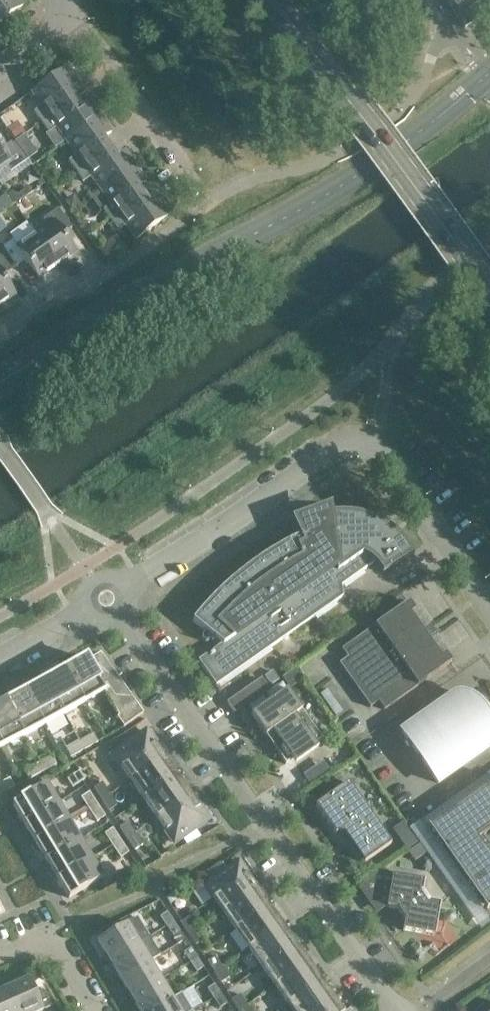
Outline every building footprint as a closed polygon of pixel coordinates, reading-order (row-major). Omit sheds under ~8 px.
[(23,7),(18,0),(0,0),(0,23),(23,7)] [(479,2),(486,12),(489,9),(489,0),(482,0),(479,2)] [(466,9),(457,15),(465,27),(473,21),(466,9)] [(33,112),(41,123),(71,102),(64,93),(77,84),(66,68),(28,94),(30,98),(33,95),(41,107),(33,112)] [(77,111),(71,102),(41,123),(48,133),(56,128),(65,140),(66,142),(100,118),(89,102),(77,111)] [(111,133),(100,118),(66,142),(65,140),(58,145),(60,148),(67,143),(76,156),(68,161),(76,172),(105,151),(99,142),(111,133)] [(18,121),(8,128),(16,139),(26,132),(18,121)] [(25,135),(16,141),(23,151),(32,145),(25,135)] [(10,163),(15,169),(25,162),(11,142),(2,149),(0,146),(0,170),(10,163)] [(111,160),(105,151),(76,172),(83,182),(91,177),(99,189),(101,191),(135,167),(124,151),(111,160)] [(146,182),(135,167),(101,191),(99,189),(92,194),(95,197),(102,192),(110,205),(103,210),(110,221),(140,200),(133,191),(146,182)] [(73,195),(63,202),(70,211),(80,204),(73,195)] [(146,209),(140,200),(110,221),(118,231),(125,226),(133,237),(130,239),(132,243),(170,216),(159,200),(146,209)] [(52,222),(35,234),(57,266),(75,253),(62,235),(72,228),(58,209),(48,216),(52,222)] [(57,266),(35,234),(17,246),(13,240),(3,247),(17,267),(26,260),(39,278),(57,266)] [(15,295),(2,277),(11,271),(0,255),(0,306),(15,295)] [(340,513),(332,513),(321,515),(316,517),(321,534),(307,540),(304,534),(294,539),(289,542),(278,548),(270,552),(259,559),(253,564),(243,571),(237,576),(228,584),(220,591),(212,599),(205,606),(199,613),(196,616),(192,621),(221,644),(198,661),(216,686),(343,596),(341,586),(374,563),(376,565),(382,573),(414,554),(410,549),(407,544),(403,540),(399,535),(394,531),(388,527),(383,524),(379,522),(374,519),(369,517),(362,515),(357,514),(353,513),(349,513),(345,513),(340,513)] [(384,710),(451,662),(445,653),(440,657),(429,641),(434,638),(426,627),(421,630),(410,614),(415,611),(409,602),(341,649),(347,658),(339,664),(370,708),(378,702),(384,710)] [(136,703),(100,653),(88,660),(105,691),(104,692),(118,716),(136,703)] [(67,664),(63,666),(84,703),(104,692),(105,691),(88,660),(86,658),(79,662),(78,661),(75,661),(70,663),(67,664)] [(84,703),(63,666),(60,668),(57,670),(55,672),(53,674),(51,676),(52,677),(45,681),(64,714),(84,703)] [(272,671),(264,677),(270,686),(279,680),(272,671)] [(64,714),(45,681),(39,684),(38,683),(35,684),(30,685),(27,686),(24,688),(44,726),(64,714)] [(44,726),(24,688),(20,690),(17,692),(15,694),(13,696),(11,698),(12,699),(5,703),(23,736),(44,726)] [(251,715),(266,736),(268,740),(286,764),(292,760),(295,764),(318,748),(315,743),(322,739),(304,714),(287,690),(251,715)] [(438,783),(487,749),(486,749),(487,749),(489,745),(489,722),(489,721),(487,716),(484,712),(482,708),(479,706),(478,704),(477,703),(474,700),(469,697),(468,697),(465,695),(461,694),(459,694),(457,694),(454,695),(453,695),(451,696),(401,732),(438,783)] [(5,703),(0,705),(0,742),(3,747),(23,736),(5,703)] [(143,713),(136,703),(118,716),(116,717),(123,727),(143,713)] [(113,755),(130,780),(164,757),(146,732),(113,755)] [(94,733),(79,741),(84,750),(99,742),(94,733)] [(84,750),(79,741),(64,750),(69,758),(84,750)] [(53,756),(38,764),(42,772),(57,765),(53,756)] [(177,775),(164,757),(130,780),(143,799),(177,775)] [(42,772),(38,764),(23,772),(27,780),(42,772)] [(72,787),(82,781),(85,779),(79,771),(67,779),(72,787)] [(190,794),(177,775),(143,799),(156,818),(190,794)] [(0,783),(0,793),(0,794),(7,791),(16,786),(11,777),(0,783)] [(428,826),(430,828),(426,831),(483,912),(487,910),(489,912),(489,847),(483,848),(477,839),(489,830),(489,782),(428,826)] [(12,804),(24,823),(58,803),(46,783),(12,804)] [(102,783),(93,788),(101,800),(110,795),(102,783)] [(337,833),(341,834),(369,813),(349,784),(348,783),(315,806),(335,834),(337,833)] [(97,804),(89,792),(81,797),(89,809),(97,804)] [(208,819),(190,794),(156,818),(174,843),(208,819)] [(117,805),(110,795),(101,800),(108,811),(117,805)] [(69,821),(58,803),(24,823),(35,842),(69,821)] [(105,816),(97,804),(89,809),(97,822),(105,816)] [(391,844),(369,813),(341,834),(344,834),(346,837),(346,836),(364,861),(363,862),(364,863),(391,844)] [(80,840),(69,821),(35,842),(46,860),(80,840)] [(128,822),(119,828),(126,838),(135,833),(128,822)] [(121,840),(113,828),(104,833),(112,846),(121,840)] [(142,845),(135,833),(126,838),(134,851),(142,845)] [(91,858),(80,840),(46,860),(57,879),(91,858)] [(129,853),(121,840),(112,846),(120,858),(129,853)] [(420,844),(410,851),(417,861),(427,854),(420,844)] [(103,878),(91,858),(57,879),(69,898),(103,878)] [(205,886),(222,911),(256,887),(238,862),(205,886)] [(428,902),(425,897),(421,892),(423,881),(392,875),(386,907),(398,909),(401,914),(404,919),(402,930),(434,936),(440,904),(428,902)] [(269,906),(256,887),(222,911),(235,930),(269,906)] [(282,925),(269,906),(235,930),(249,948),(282,925)] [(174,922),(167,912),(160,916),(166,926),(174,922)] [(189,917),(181,922),(189,934),(197,929),(189,917)] [(136,918),(127,924),(97,942),(109,961),(138,943),(148,938),(136,918)] [(180,932),(174,922),(166,926),(173,936),(180,932)] [(295,943),(282,925),(249,948),(262,967),(295,943)] [(204,940),(197,929),(189,934),(196,945),(204,940)] [(149,962),(138,943),(109,961),(120,979),(149,962)] [(308,962),(295,943),(262,967),(275,986),(308,962)] [(197,958),(191,948),(183,953),(190,963),(197,958)] [(207,962),(214,973),(222,967),(215,956),(207,962)] [(204,968),(197,958),(190,963),(196,973),(204,968)] [(161,980),(149,962),(120,979),(131,998),(161,980)] [(322,981),(308,962),(275,986),(288,1004),(322,981)] [(229,978),(222,967),(214,973),(221,983),(229,978)] [(8,988),(18,1010),(42,1010),(50,1007),(43,990),(35,994),(29,979),(8,988)] [(161,980),(131,998),(139,1010),(151,1010),(172,999),(161,980)] [(322,981),(288,1004),(293,1010),(318,1010),(335,999),(322,981)] [(221,994),(215,985),(207,989),(214,999),(221,994)] [(8,988),(0,992),(0,1010),(18,1010),(8,988)] [(172,999),(151,1010),(192,1010),(181,993),(172,999)] [(227,1004),(221,994),(214,999),(220,1009),(227,1004)] [(240,994),(231,1000),(238,1010),(247,1005),(240,994)] [(335,999),(318,1010),(343,1010),(335,999)]
